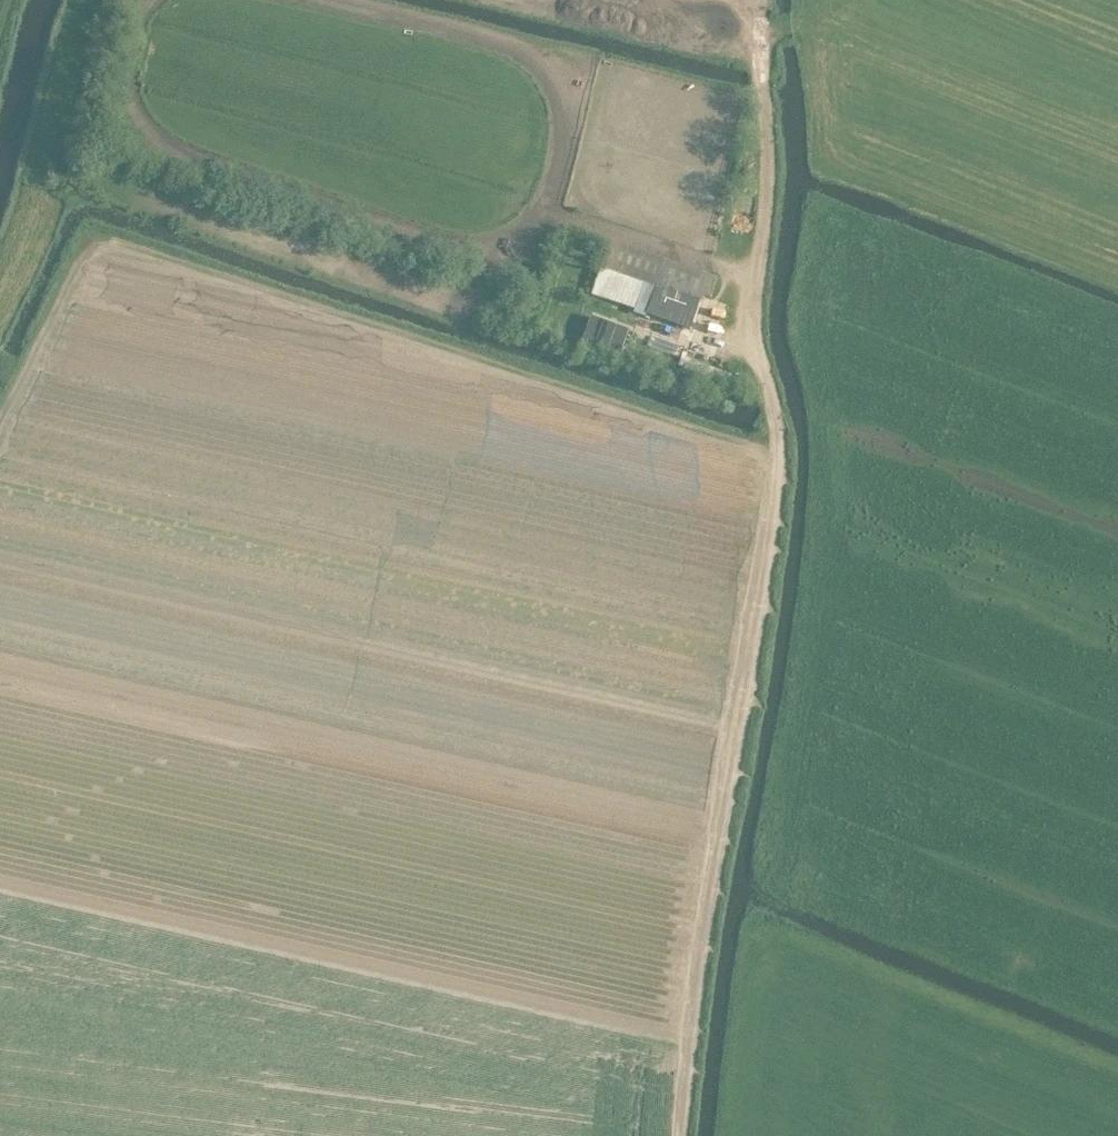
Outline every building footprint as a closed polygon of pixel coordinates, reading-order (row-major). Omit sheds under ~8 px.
[(588,292),(631,307),(630,311),(641,315),(643,311),(687,326),(692,313),(699,292),(707,295),(714,275),(607,238),(588,292)]
